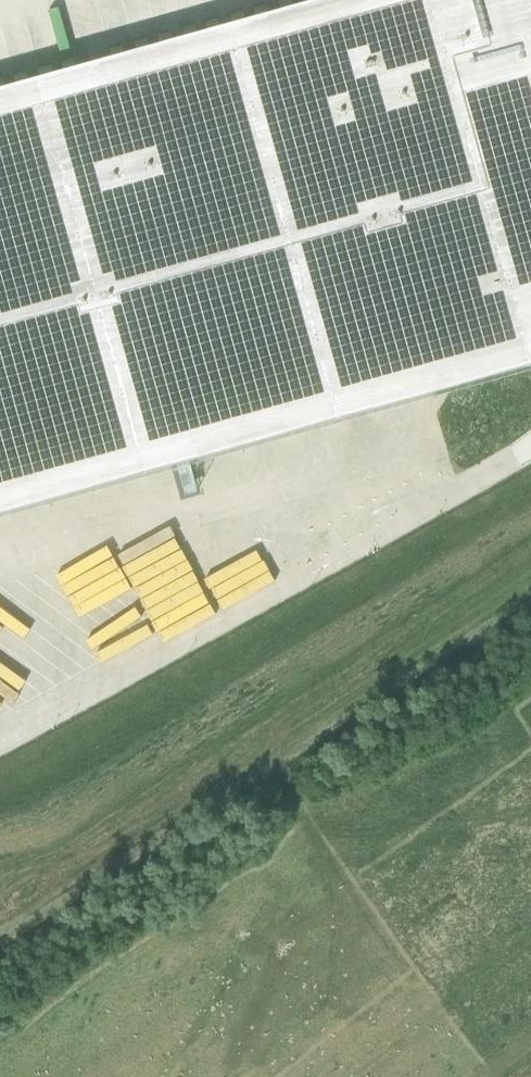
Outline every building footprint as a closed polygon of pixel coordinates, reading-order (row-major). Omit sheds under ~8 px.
[(0,101),(0,525),(530,377),(530,14),(527,0),(362,0),(0,101)]
